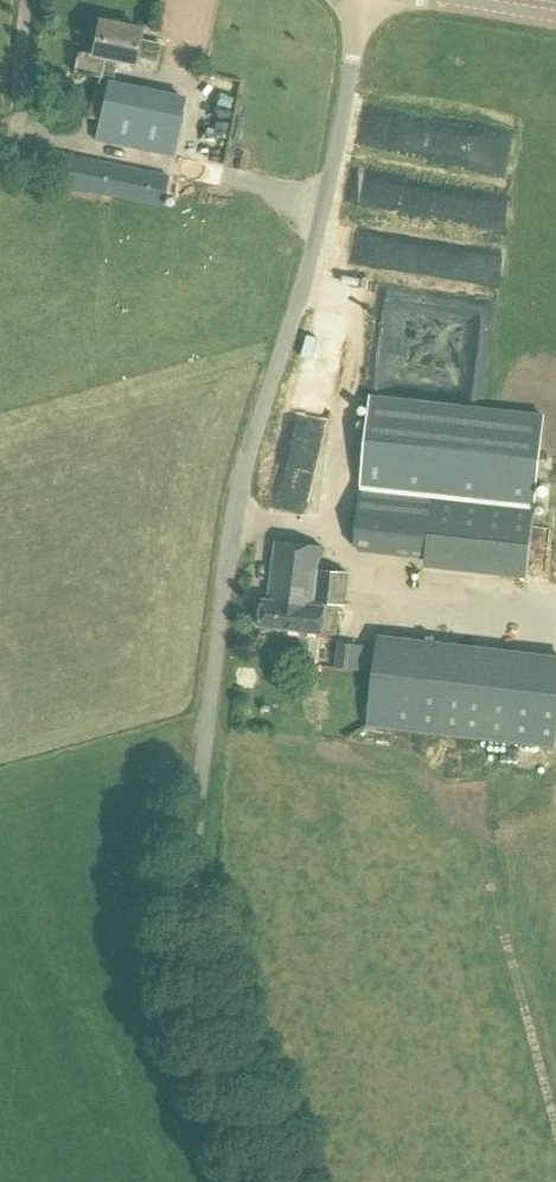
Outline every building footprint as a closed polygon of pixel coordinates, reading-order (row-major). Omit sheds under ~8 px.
[(112,83),(112,80),(116,59),(132,62),(131,68),(155,72),(161,43),(138,39),(141,27),(98,19),(92,53),(78,50),(74,71),(98,75),(97,82),(94,82),(87,117),(97,119),(100,119),(108,82),(112,83)] [(100,119),(97,119),(89,157),(60,152),(53,185),(161,207),(168,173),(141,168),(143,150),(173,157),(185,96),(112,80),(112,83),(108,82),(100,119)] [(368,408),(353,544),(373,546),(376,521),(411,525),(409,549),(426,551),(427,543),(502,551),(500,567),(527,570),(544,411),(370,392),(369,401),(368,408)] [(265,598),(262,625),(337,634),(340,606),(340,605),(345,605),(348,572),(319,569),(322,546),(276,540),(270,599),(265,598)] [(377,634),(367,726),(461,736),(472,645),(377,634)] [(353,669),(355,643),(337,642),(335,667),(353,669)]
